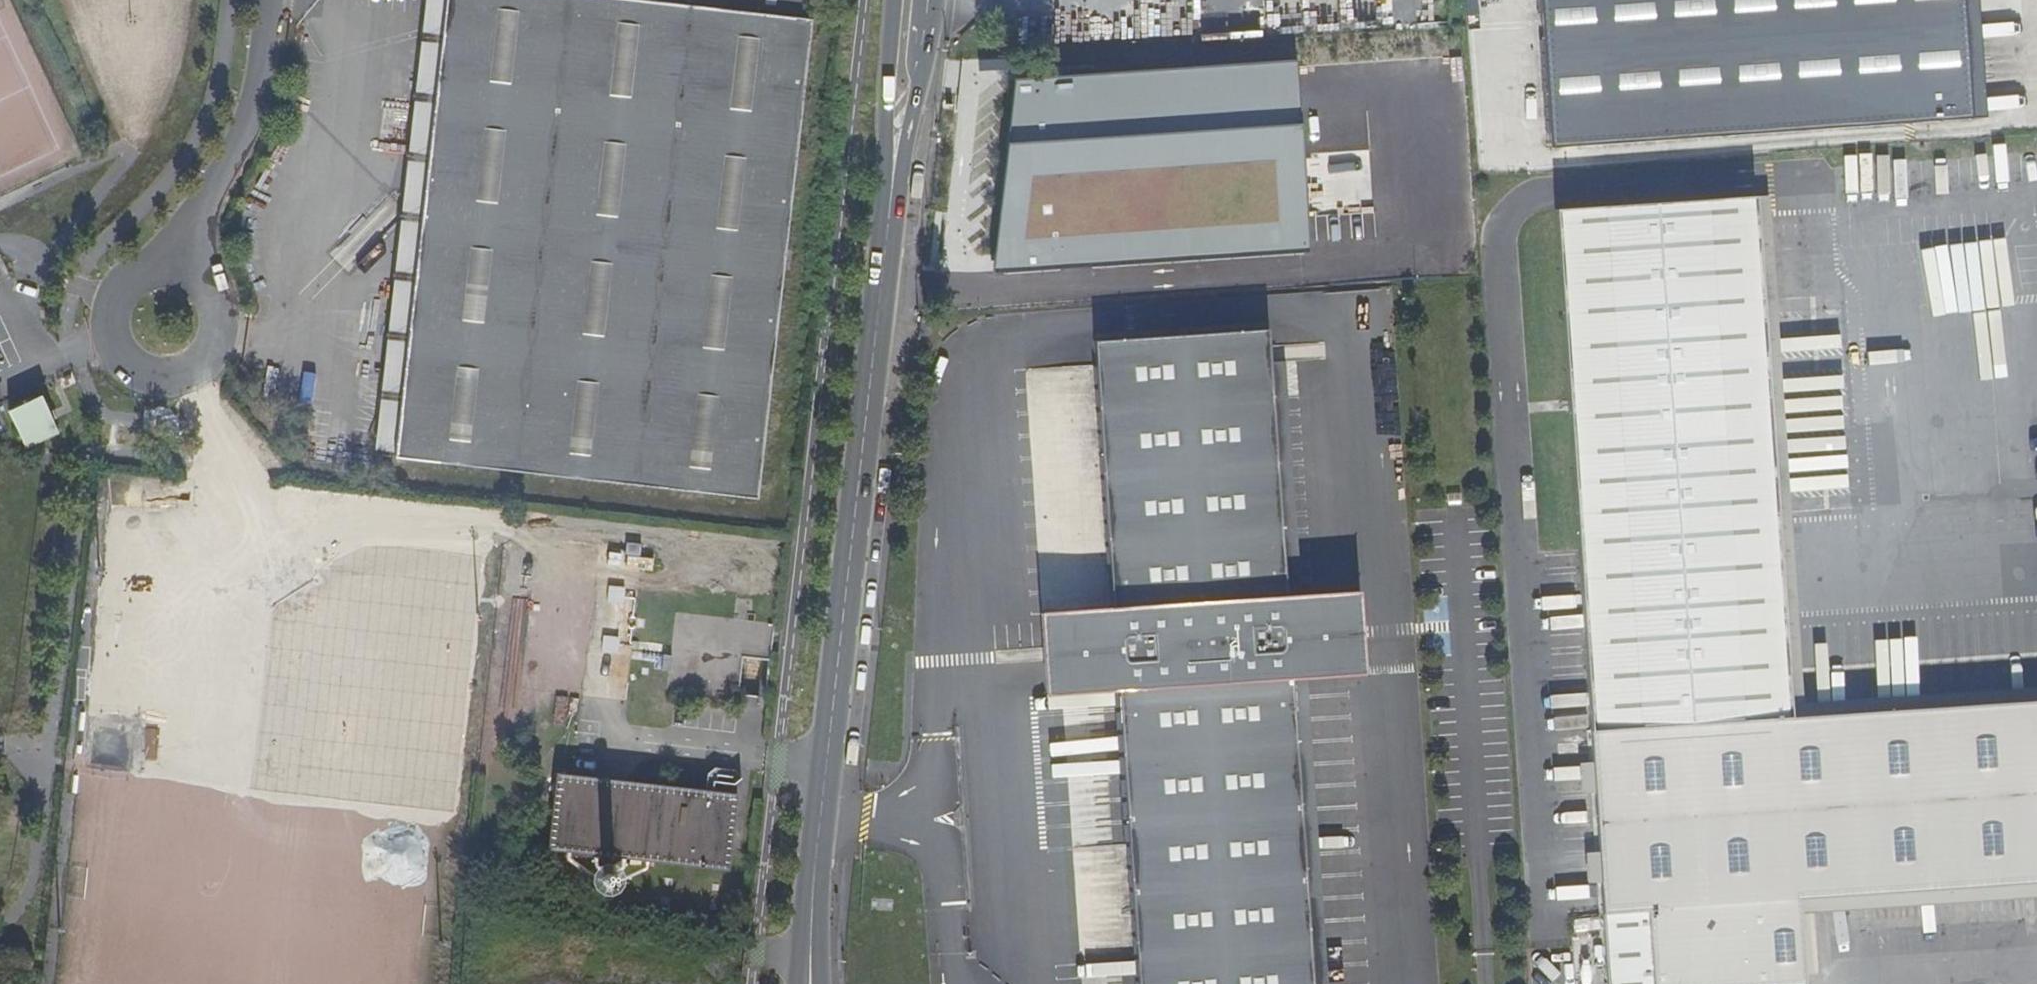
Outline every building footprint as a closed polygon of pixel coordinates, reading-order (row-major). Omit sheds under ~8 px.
[(812,18),(653,0),(445,0),(392,452),(757,495),(812,18)] [(812,18),(814,0),(653,0),(812,18)] [(1553,151),(1971,122),(1962,0),(1543,0),(1553,151)] [(1306,253),(1297,60),(1016,82),(991,273),(1306,253)] [(1769,198),(1564,214),(1596,765),(1603,911),(1649,908),(1654,983),(1808,983),(1803,899),(2036,884),(2036,703),(1798,717),(1769,198)] [(1265,337),(1093,350),(1113,613),(1039,619),(1042,654),(1045,698),(1119,692),(1141,983),(1314,983),(1292,683),(1369,677),(1366,632),(1363,597),(1286,602),(1265,337)] [(42,398),(9,413),(26,450),(59,435),(42,398)] [(770,666),(773,627),(674,617),(666,692),(692,695),(691,704),(722,707),(723,699),(737,701),(742,663),(770,666)] [(547,851),(728,874),(737,797),(557,774),(547,851)] [(607,887),(611,885),(613,881),(613,877),(610,874),(605,873),(601,875),(599,879),(600,883),(603,887),(607,887)]
